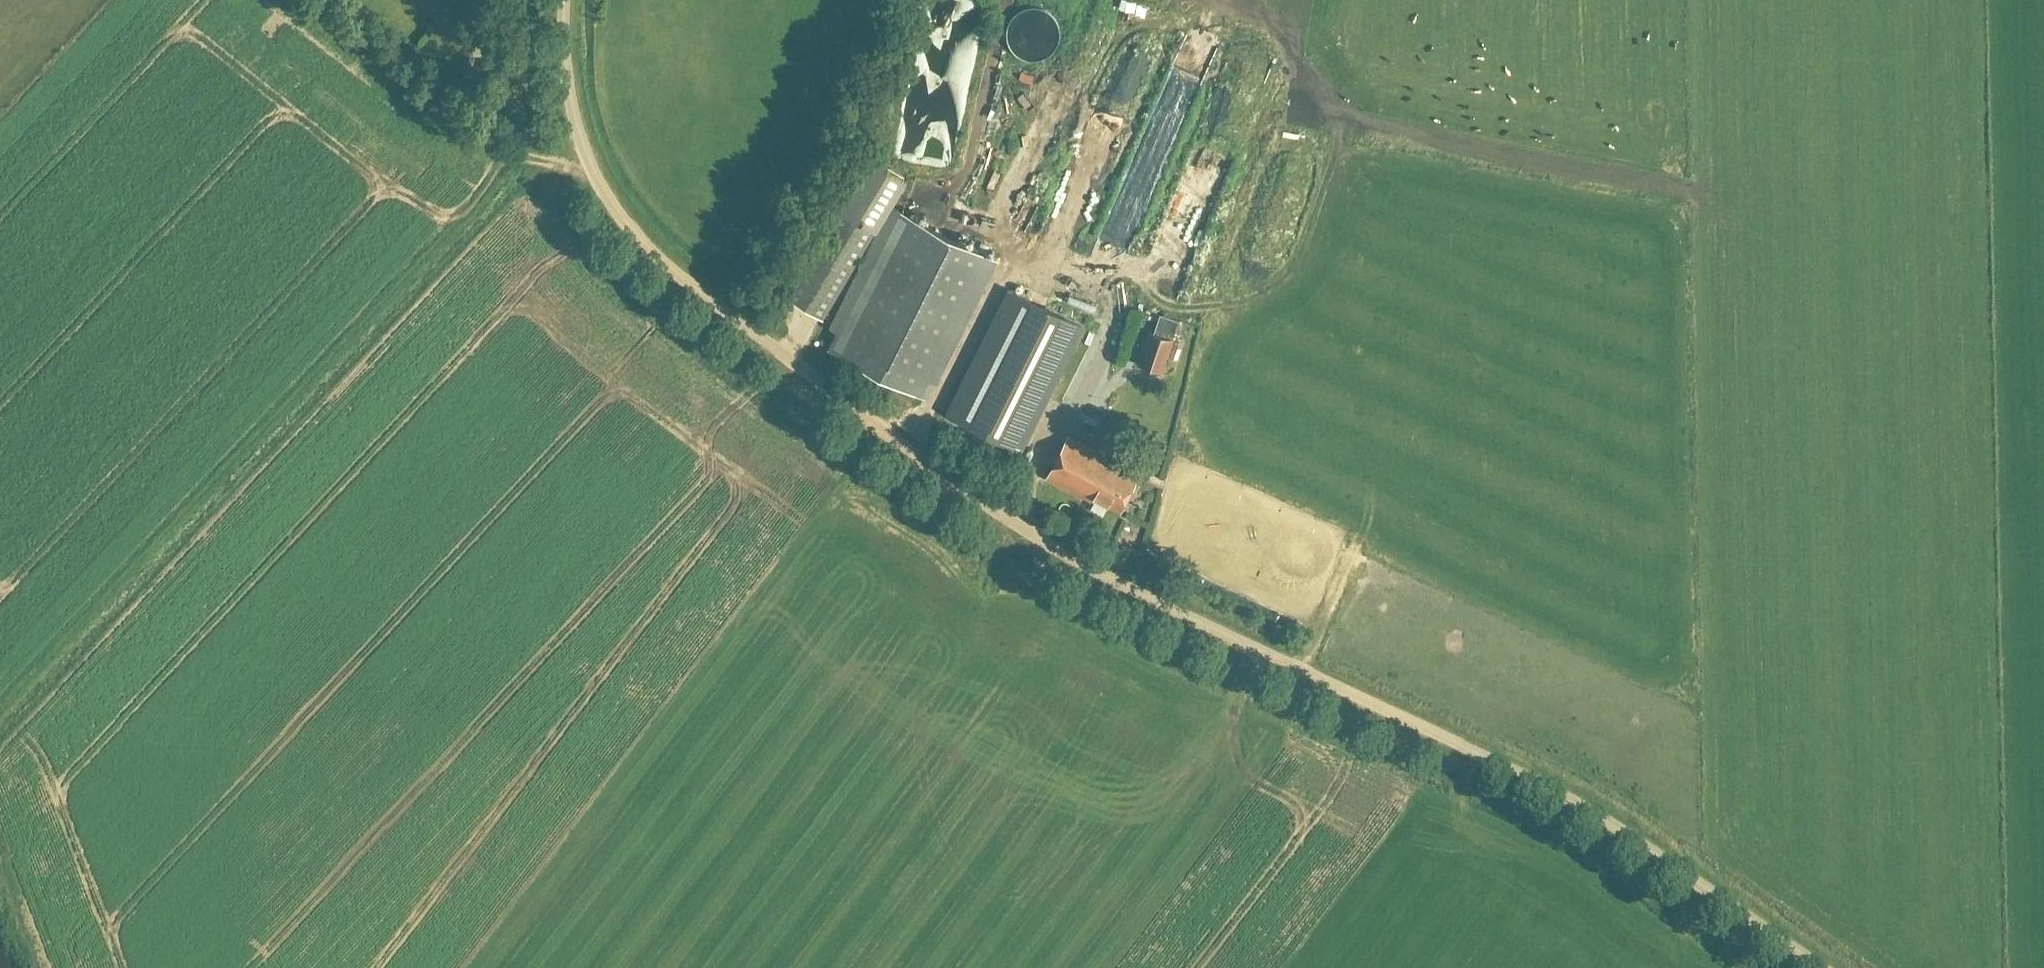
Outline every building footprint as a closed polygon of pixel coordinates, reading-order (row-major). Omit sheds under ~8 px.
[(825,318),(876,232),(841,211),(790,296),(825,318)] [(832,352),(926,399),(995,259),(901,212),(832,352)] [(949,415),(1020,451),(1083,326),(1011,290),(949,415)] [(1175,359),(1180,342),(1173,340),(1179,321),(1162,316),(1156,334),(1150,332),(1140,362),(1164,371),(1169,357),(1175,359)] [(1121,511),(1139,477),(1101,457),(1103,453),(1069,436),(1047,478),(1093,502),(1096,498),(1121,511)]
